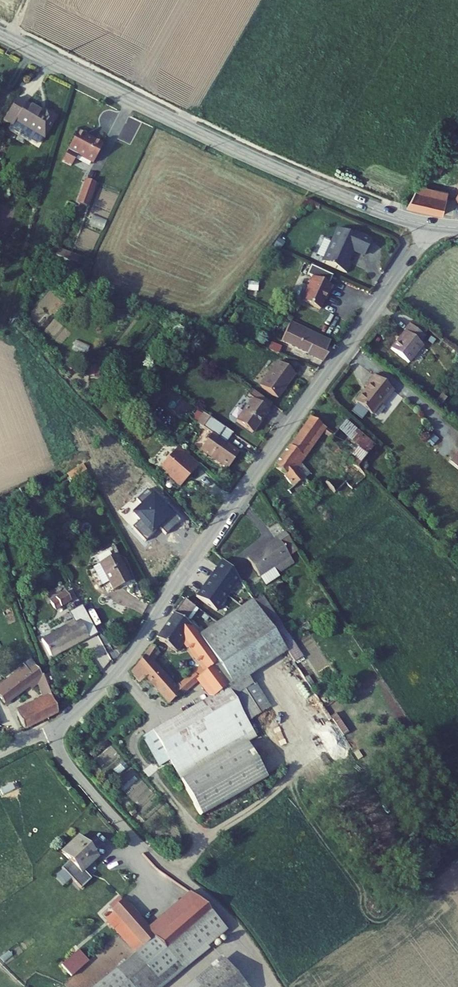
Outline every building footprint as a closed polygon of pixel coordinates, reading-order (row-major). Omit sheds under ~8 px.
[(39,114),(29,107),(26,111),(0,95),(0,119),(9,124),(4,132),(12,136),(22,139),(39,114)] [(9,124),(0,119),(0,129),(4,132),(9,124)] [(87,140),(62,128),(48,159),(57,163),(62,152),(78,160),(87,140)] [(457,150),(457,134),(453,130),(446,141),(457,150)] [(453,199),(457,191),(457,171),(444,192),(453,199)] [(82,179),(72,176),(65,200),(74,203),(82,179)] [(77,204),(90,208),(98,184),(85,179),(77,204)] [(397,198),(393,205),(431,211),(437,187),(422,184),(421,189),(412,188),(413,183),(407,182),(405,186),(401,199),(397,198)] [(352,251),(359,237),(342,229),(341,231),(326,224),(311,257),(334,268),(339,258),(336,256),(341,245),(352,251)] [(55,256),(58,249),(44,243),(41,250),(55,256)] [(77,265),(80,257),(58,249),(55,257),(77,265)] [(301,272),(315,279),(319,270),(298,259),(294,268),(301,272)] [(315,290),(320,281),(315,279),(301,272),(289,296),(307,304),(314,290),(315,290)] [(397,314),(392,321),(406,332),(411,325),(397,314)] [(275,321),(267,335),(310,357),(319,343),(313,340),(315,336),(303,329),(300,334),(275,321)] [(389,330),(374,349),(393,364),(408,345),(400,339),(406,332),(392,321),(387,328),(389,330)] [(256,339),(253,345),(264,350),(266,344),(256,339)] [(264,359),(247,383),(266,396),(282,372),(264,359)] [(87,367),(85,375),(96,378),(98,370),(87,367)] [(376,385),(357,369),(348,381),(350,382),(346,387),(345,386),(337,396),(354,409),(363,397),(365,399),(376,385)] [(238,396),(222,418),(239,429),(255,407),(254,407),(258,401),(238,386),(233,392),(238,396)] [(153,409),(161,399),(154,393),(146,403),(153,409)] [(339,433),(311,414),(298,433),(313,443),(322,431),(334,439),(339,433)] [(206,421),(187,447),(214,468),(227,450),(214,441),(221,431),(206,421)] [(334,439),(329,444),(347,465),(354,459),(361,466),(380,449),(352,421),(339,433),(334,439)] [(313,443),(298,433),(291,442),(310,455),(317,446),(313,443)] [(450,437),(434,458),(457,476),(457,443),(450,437)] [(310,455),(291,442),(279,463),(288,473),(285,477),(295,488),(297,485),(311,501),(326,489),(319,481),(313,486),(300,469),(310,455)] [(165,444),(148,464),(161,476),(160,478),(167,485),(187,463),(165,444)] [(347,465),(329,481),(337,491),(340,489),(346,496),(348,494),(353,500),(359,494),(355,489),(370,476),(361,466),(354,459),(347,465)] [(56,470),(61,477),(76,467),(73,461),(56,470)] [(75,478),(86,470),(83,464),(71,472),(75,478)] [(295,488),(290,492),(303,508),(311,501),(297,485),(295,488)] [(264,530),(233,551),(250,579),(265,570),(263,565),(279,555),(264,530)] [(93,578),(98,588),(115,578),(102,551),(76,565),(85,582),(93,578)] [(219,570),(210,560),(195,579),(216,594),(227,579),(219,570)] [(227,579),(231,576),(222,567),(219,570),(227,579)] [(195,579),(184,596),(204,610),(216,594),(195,579)] [(44,602),(46,605),(56,600),(47,582),(34,589),(38,597),(35,599),(38,605),(44,602)] [(261,591),(250,598),(285,649),(295,641),(261,591)] [(216,678),(224,687),(228,695),(248,680),(285,649),(250,598),(211,632),(216,637),(207,646),(208,648),(205,650),(217,664),(224,671),(216,678)] [(183,606),(173,618),(181,624),(191,612),(183,606)] [(26,638),(37,655),(73,636),(72,634),(81,629),(69,607),(60,611),(64,617),(26,638)] [(173,618),(155,642),(170,656),(179,645),(197,668),(204,676),(196,683),(206,694),(210,700),(224,687),(216,678),(210,669),(217,664),(205,650),(208,648),(207,646),(216,637),(211,632),(200,642),(191,631),(181,624),(173,618)] [(5,628),(13,647),(22,644),(14,624),(5,628)] [(150,648),(129,676),(139,685),(143,680),(166,704),(174,697),(178,701),(196,683),(190,675),(172,693),(148,667),(157,656),(150,648)] [(22,679),(29,694),(39,688),(35,679),(21,662),(15,668),(11,664),(0,674),(0,698),(22,679)] [(210,669),(216,678),(224,671),(217,664),(210,669)] [(197,668),(190,675),(196,683),(204,676),(197,668)] [(248,680),(228,695),(238,707),(248,719),(267,703),(248,680)] [(206,694),(169,726),(193,755),(222,732),(216,725),(238,707),(228,695),(224,687),(210,700),(206,694)] [(5,720),(10,729),(47,710),(41,693),(10,708),(14,716),(5,720)] [(169,726),(145,745),(159,764),(168,757),(188,782),(246,736),(255,728),(248,719),(238,707),(216,725),(222,732),(193,755),(169,726)] [(1,713),(5,720),(14,716),(10,708),(1,713)] [(246,736),(188,782),(213,815),(271,765),(246,736)] [(136,801),(150,788),(124,761),(116,768),(120,772),(114,778),(136,801)] [(68,839),(51,854),(59,863),(56,866),(71,890),(78,883),(70,875),(87,860),(68,839)] [(71,890),(56,866),(51,870),(69,891),(71,890)] [(177,892),(168,900),(176,909),(187,900),(177,892)] [(112,904),(95,920),(126,955),(144,940),(156,954),(199,914),(192,903),(187,900),(176,909),(168,900),(158,909),(163,914),(139,934),(112,904)] [(106,973),(119,986),(141,986),(189,944),(210,924),(199,914),(156,954),(144,940),(126,955),(106,973)] [(195,950),(216,930),(210,924),(189,944),(195,950)] [(60,965),(70,978),(89,963),(79,950),(60,965)] [(211,960),(182,986),(235,986),(211,960)] [(106,973),(103,969),(82,986),(119,986),(106,973)]
